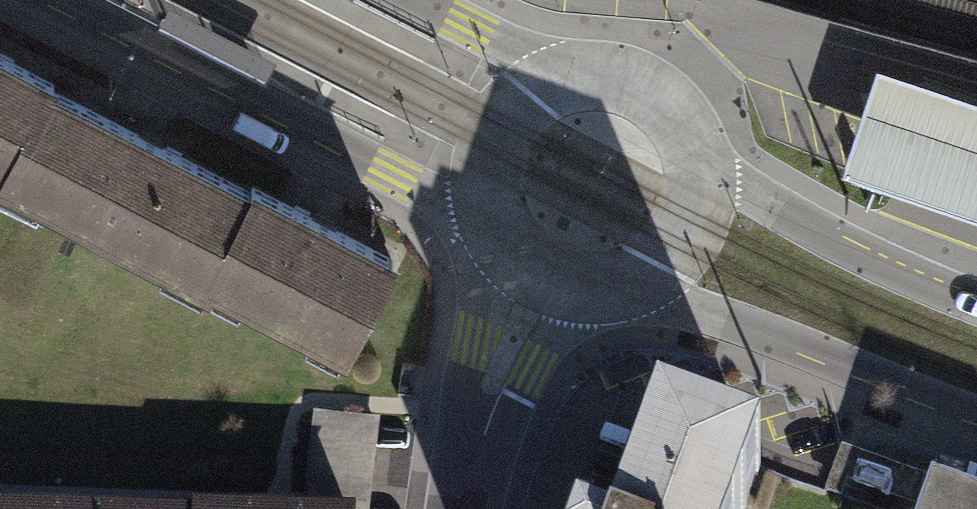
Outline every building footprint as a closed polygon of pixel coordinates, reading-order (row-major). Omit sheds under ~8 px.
[(7,179),(53,92),(58,83),(0,53),(0,176),(7,179)] [(873,57),(839,164),(976,209),(976,90),(873,57)] [(149,142),(53,92),(7,179),(4,186),(202,288),(208,277),(251,194),(149,142)] [(256,186),(251,194),(208,277),(352,351),(400,260),(324,221),(256,186)] [(317,416),(314,495),(381,497),(383,418),(317,416)] [(650,427),(618,508),(737,508),(754,466),(650,427)]
